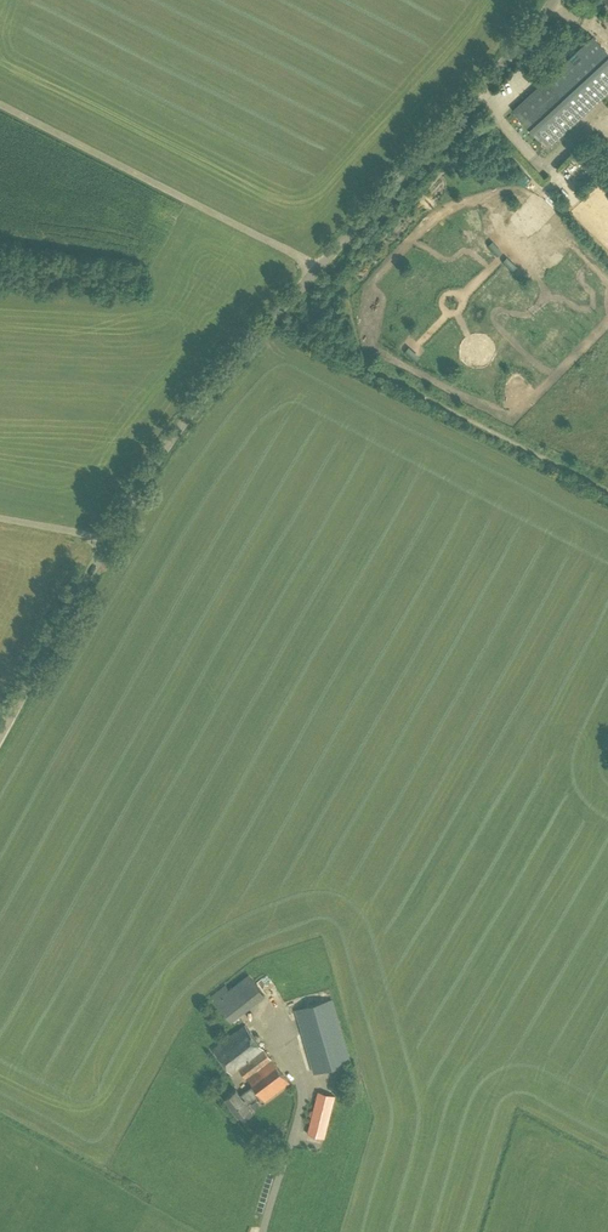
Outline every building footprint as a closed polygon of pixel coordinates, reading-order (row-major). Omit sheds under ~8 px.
[(591,14),(602,4),(598,0),(584,0),(581,2),(591,14)] [(545,81),(514,110),(542,142),(546,148),(607,92),(607,94),(607,53),(593,37),(545,81)] [(546,148),(542,142),(537,146),(542,152),(546,148)] [(231,1021),(264,995),(245,970),(211,996),(231,1021)] [(314,1073),(350,1062),(332,999),(296,1010),(314,1073)] [(289,1082),(245,1024),(213,1049),(232,1074),(239,1069),(246,1078),(247,1077),(253,1085),(240,1095),(236,1089),(225,1097),(238,1115),(239,1115),(243,1120),(253,1113),(248,1108),(249,1107),(247,1104),(260,1094),(265,1100),(289,1082)] [(323,1137),(334,1096),(318,1092),(308,1133),(323,1137)]
